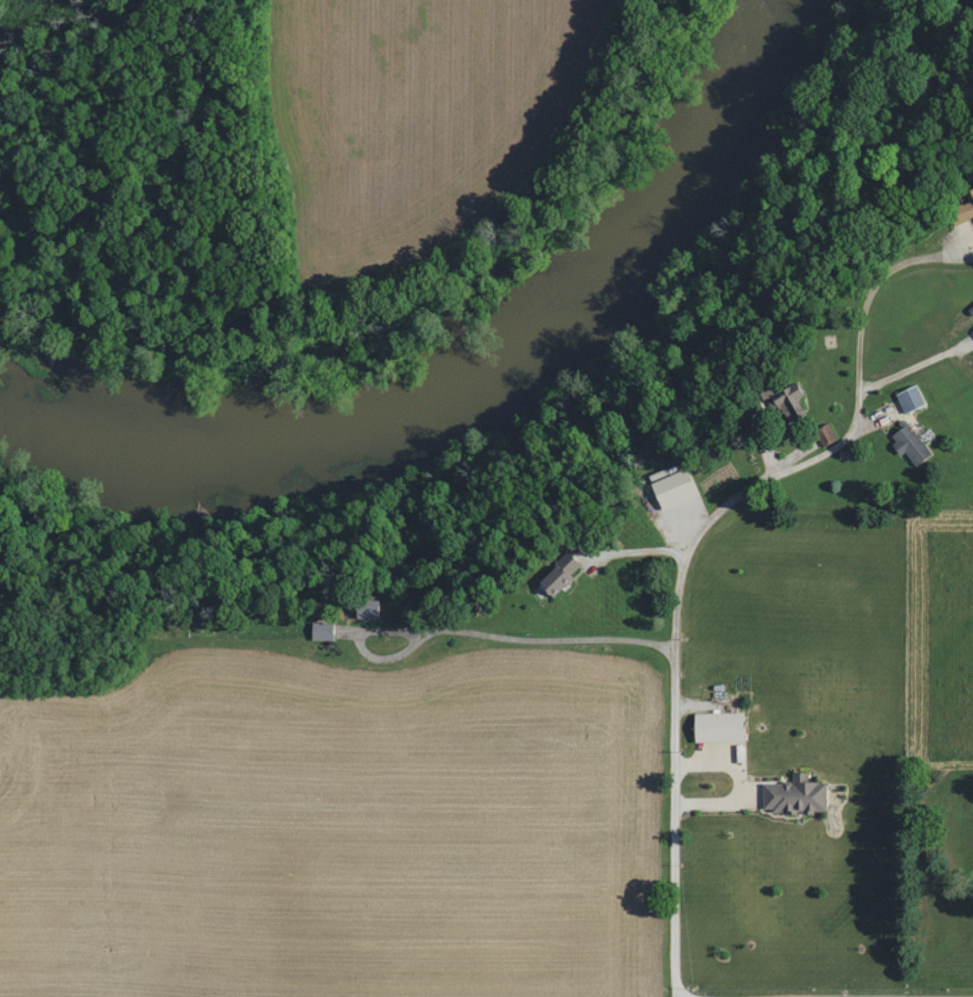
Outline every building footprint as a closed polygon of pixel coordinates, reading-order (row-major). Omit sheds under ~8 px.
[(962,191),(966,200),(951,207),(954,214),(948,216),(952,226),(969,218),(972,225),(972,224),(972,186),(962,191)] [(794,397),(801,394),(794,381),(774,390),(776,395),(769,398),(778,417),(799,407),(794,397)] [(894,392),(902,412),(922,403),(914,384),(894,392)] [(811,429),(820,446),(835,438),(826,421),(811,429)] [(887,435),(899,453),(903,451),(913,465),(929,454),(907,421),(887,435)] [(648,482),(659,510),(695,497),(684,468),(648,482)] [(534,582),(549,596),(579,564),(564,550),(534,582)] [(353,618),(375,618),(375,600),(354,599),(353,618)] [(309,639),(331,640),(332,621),(310,621),(309,639)] [(692,741),(741,740),(740,712),(691,713),(692,741)] [(823,782),(806,782),(806,772),(790,772),(790,782),(761,782),(761,810),(783,810),(783,814),(795,814),(795,812),(823,812),(823,782)]
